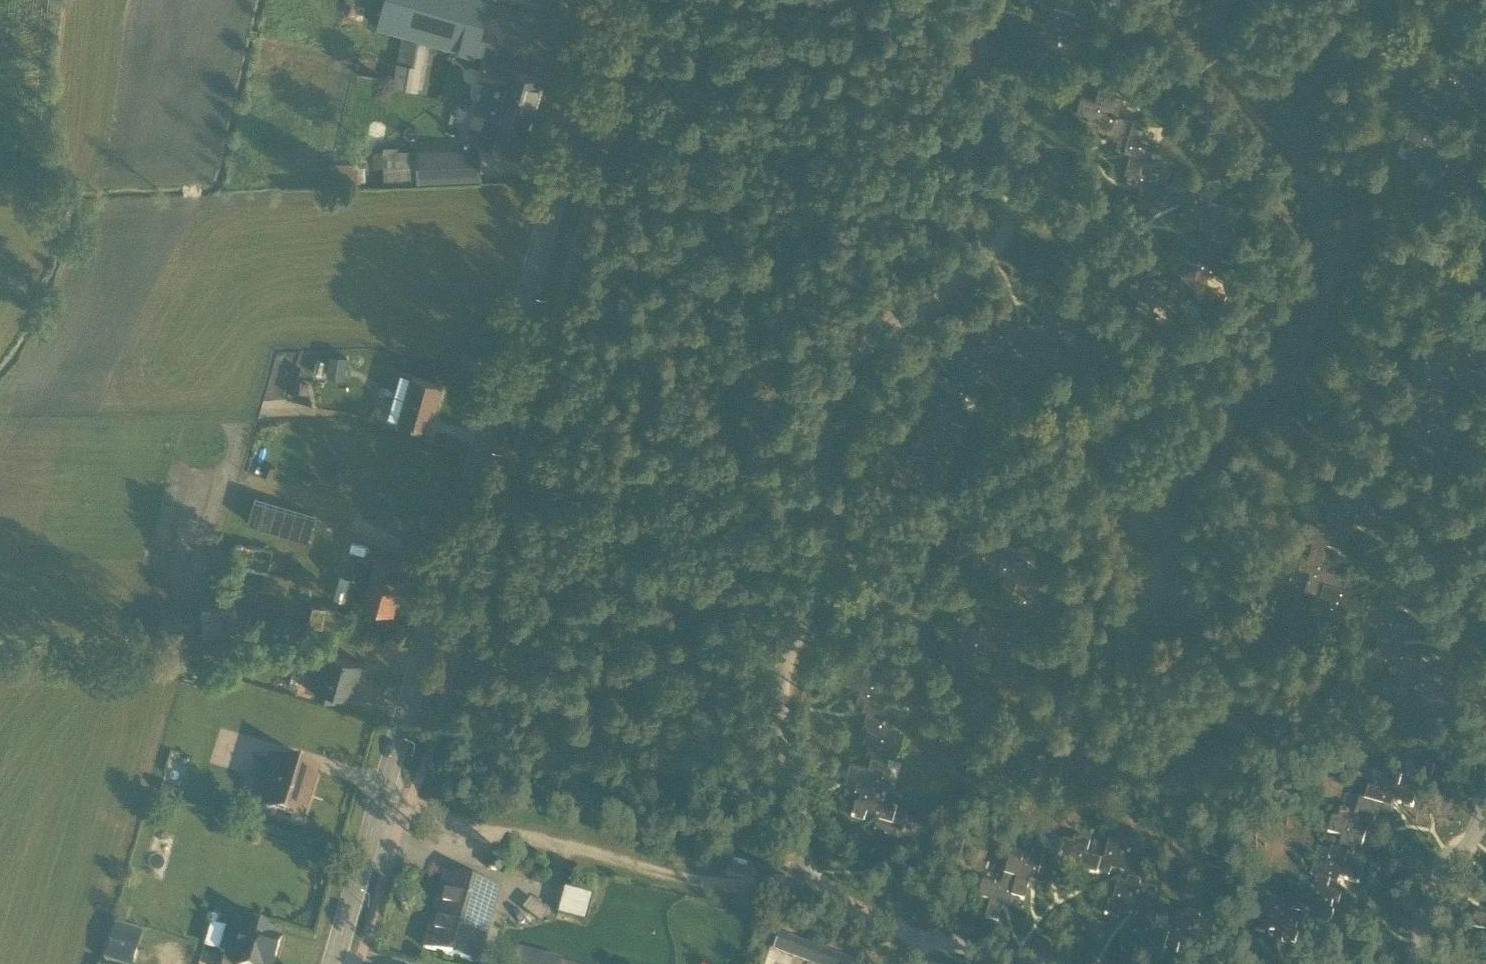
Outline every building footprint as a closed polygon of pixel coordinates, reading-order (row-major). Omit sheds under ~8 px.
[(374,28),(400,35),(435,44),(492,58),(496,41),(479,37),(489,0),(381,0),(374,28)] [(550,14),(554,0),(495,0),(550,14)] [(425,95),(435,44),(400,35),(390,89),(425,95)] [(498,85),(489,112),(530,125),(544,78),(484,60),(478,79),(498,85)] [(1080,95),(1076,111),(1087,114),(1086,119),(1098,122),(1096,128),(1114,132),(1112,137),(1117,138),(1115,146),(1129,149),(1124,171),(1128,172),(1126,179),(1140,182),(1135,203),(1148,207),(1153,189),(1164,192),(1163,194),(1183,199),(1180,214),(1187,216),(1186,220),(1205,225),(1203,237),(1210,239),(1206,253),(1191,249),(1189,256),(1185,255),(1180,275),(1165,271),(1163,279),(1154,276),(1157,267),(1148,265),(1144,279),(1124,274),(1120,288),(1138,293),(1135,305),(1152,310),(1157,291),(1167,294),(1166,300),(1179,304),(1182,293),(1201,298),(1208,270),(1228,275),(1232,259),(1220,256),(1224,238),(1231,240),(1235,226),(1223,223),(1228,206),(1218,203),(1218,207),(1211,206),(1212,199),(1200,196),(1205,178),(1188,174),(1185,185),(1168,181),(1170,174),(1152,169),(1160,141),(1141,137),(1144,125),(1132,122),(1133,116),(1119,113),(1123,98),(1114,96),(1115,89),(1098,85),(1095,99),(1080,95)] [(520,157),(530,125),(489,112),(472,107),(462,139),(520,157)] [(481,180),(480,147),(398,151),(398,146),(382,147),(382,152),(372,152),(373,166),(383,165),(384,184),(418,183),(481,180)] [(365,162),(337,164),(338,184),(366,182),(365,162)] [(348,359),(333,356),(330,374),(345,376),(348,359)] [(443,383),(401,372),(388,417),(398,421),(430,430),(443,383)] [(318,448),(284,533),(303,541),(299,551),(328,563),(353,500),(389,514),(403,482),(343,457),(318,448)] [(1350,496),(1353,484),(1336,479),(1332,491),(1350,496)] [(1301,552),(1298,565),(1309,568),(1304,587),(1331,594),(1326,612),(1344,616),(1346,606),(1364,610),(1362,618),(1380,623),(1373,650),(1391,655),(1388,666),(1400,670),(1399,674),(1413,678),(1409,694),(1422,697),(1420,703),(1433,706),(1437,692),(1451,696),(1456,680),(1445,677),(1447,672),(1431,668),(1433,663),(1419,659),(1420,654),(1411,652),(1413,642),(1404,640),(1408,622),(1404,621),(1406,613),(1392,610),(1398,588),(1384,585),(1379,603),(1368,600),(1368,597),(1349,592),(1353,577),(1346,575),(1347,571),(1327,565),(1332,549),(1324,547),(1326,538),(1341,542),(1343,535),(1347,536),(1353,516),(1368,520),(1369,513),(1387,517),(1388,511),(1409,517),(1412,503),(1394,498),(1396,492),(1380,488),(1376,500),(1365,497),(1366,491),(1353,487),(1350,499),(1331,494),(1324,520),(1306,515),(1301,533),(1312,535),(1308,553),(1301,552)] [(947,632),(943,645),(961,650),(958,662),(975,666),(979,649),(1008,656),(1013,637),(1024,640),(1027,628),(1022,627),(1026,609),(1042,613),(1046,596),(1026,591),(1033,562),(1015,558),(1019,545),(1005,541),(1003,547),(992,544),(996,527),(980,523),(978,532),(959,528),(955,542),(975,547),(972,561),(980,563),(982,557),(991,559),(989,566),(1004,570),(998,591),(1002,592),(1001,599),(1015,603),(1012,615),(1003,613),(1000,626),(980,621),(979,625),(971,623),(967,637),(947,632)] [(271,548),(239,544),(236,569),(264,572),(262,590),(285,593),(288,574),(268,572),(271,548)] [(406,564),(373,555),(371,560),(358,557),(351,584),(364,587),(360,601),(394,610),(406,564)] [(306,602),(289,601),(288,617),(305,618),(306,602)] [(346,609),(312,603),(308,627),(321,630),(322,626),(342,629),(346,609)] [(362,661),(326,650),(322,663),(298,656),(290,681),(298,683),(294,695),(318,703),(322,691),(335,694),(337,687),(352,691),(362,661)] [(844,665),(840,679),(860,684),(856,700),(863,702),(862,707),(865,707),(860,725),(865,726),(862,739),(868,741),(865,751),(870,752),(868,763),(850,758),(846,772),(865,777),(862,793),(855,791),(852,801),(857,803),(856,810),(852,809),(849,822),(862,826),(864,820),(877,823),(876,826),(874,826),(871,837),(877,838),(876,846),(872,845),(868,859),(882,863),(884,855),(896,858),(894,864),(910,867),(916,842),(902,839),(905,825),(892,822),(895,808),(882,805),(885,790),(891,791),(895,778),(884,776),(889,756),(882,754),(885,741),(901,745),(905,728),(899,727),(901,717),(887,713),(891,698),(886,697),(890,686),(878,682),(883,665),(865,659),(862,670),(844,665)] [(301,826),(317,775),(267,760),(251,811),(301,826)] [(1263,912),(1256,936),(1270,940),(1271,936),(1283,940),(1281,947),(1294,951),(1298,938),(1296,937),(1298,929),(1303,930),(1307,916),(1319,920),(1317,927),(1330,930),(1333,917),(1330,917),(1332,909),(1339,911),(1342,900),(1334,898),(1339,883),(1361,889),(1364,876),(1345,870),(1348,859),(1352,861),(1355,850),(1360,852),(1364,838),(1371,840),(1377,820),(1388,823),(1392,807),(1413,813),(1414,809),(1422,811),(1426,798),(1445,803),(1449,790),(1432,785),(1435,771),(1417,766),(1412,785),(1384,777),(1379,796),(1368,793),(1364,805),(1359,804),(1355,818),(1341,814),(1338,823),(1331,822),(1326,839),(1341,843),(1338,854),(1331,852),(1326,872),(1314,868),(1311,881),(1317,882),(1313,896),(1298,892),(1294,906),(1281,902),(1277,916),(1263,912)] [(975,904),(986,907),(982,924),(996,928),(1001,909),(1015,913),(1017,905),(1022,906),(1026,887),(1042,891),(1044,884),(1049,885),(1050,880),(1080,887),(1082,878),(1094,881),(1094,878),(1107,881),(1108,876),(1122,879),(1121,883),(1125,884),(1124,889),(1114,887),(1109,908),(1105,907),(1101,924),(1115,927),(1117,918),(1130,921),(1129,925),(1127,924),(1125,935),(1131,936),(1129,944),(1125,943),(1122,957),(1134,960),(1136,953),(1149,956),(1148,961),(1159,963),(1172,963),(1175,952),(1209,960),(1214,939),(1198,936),(1202,920),(1187,917),(1185,922),(1176,920),(1171,941),(1153,937),(1157,922),(1146,919),(1149,906),(1134,902),(1138,886),(1135,886),(1141,862),(1126,858),(1130,844),(1116,840),(1114,846),(1106,844),(1100,865),(1084,861),(1088,846),(1071,842),(1070,848),(1060,845),(1056,860),(1041,856),(1040,860),(1027,857),(1025,868),(1005,863),(998,891),(979,886),(975,904)] [(443,879),(422,954),(459,963),(478,963),(498,895),(443,879)] [(581,924),(588,898),(561,891),(554,916),(581,924)] [(547,917),(530,903),(521,913),(538,928),(547,917)] [(1472,934),(1485,937),(1485,923),(1474,921),(1472,934)] [(234,922),(230,935),(223,933),(217,956),(223,958),(222,963),(274,963),(281,939),(247,930),(248,926),(234,922)] [(113,928),(102,963),(133,963),(141,936),(113,928)] [(776,954),(803,963),(852,963),(782,937),(776,954)] [(516,955),(514,963),(552,963),(516,955)]
